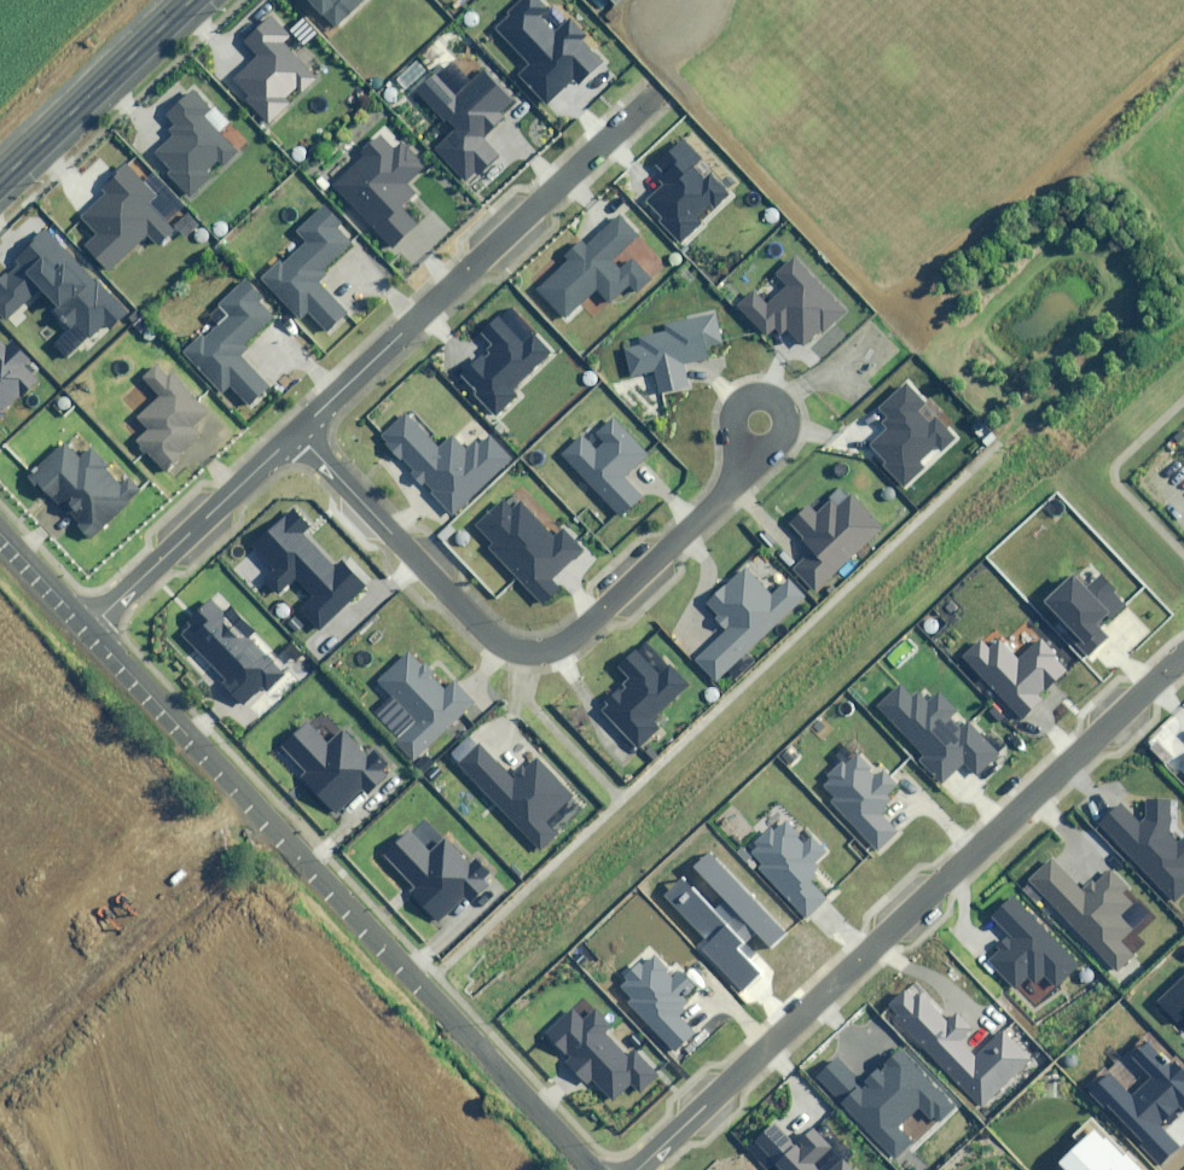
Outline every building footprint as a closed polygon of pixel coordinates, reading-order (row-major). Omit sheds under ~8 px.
[(337,33),(374,0),(307,0),(337,33)] [(539,0),(522,0),(494,27),(532,64),(520,76),(546,102),(572,76),(579,82),(600,61),(580,41),(587,33),(572,19),(555,35),(539,19),(548,9),(539,0)] [(290,34),(272,17),(247,42),(260,54),(233,80),(251,97),(247,101),(270,123),(290,103),(284,97),(296,85),(302,91),(315,78),(281,44),(290,34)] [(437,150),(466,179),(476,168),(479,172),(498,153),(483,139),(503,119),(499,114),(513,101),(481,69),(455,95),(435,75),(418,91),(457,130),(437,150)] [(211,108),(194,91),(169,115),(181,128),(154,154),(172,171),(168,174),(191,197),(211,176),(205,170),(217,159),(223,165),(236,152),(202,117),(211,108)] [(642,204),(681,243),(701,223),(697,219),(712,204),(716,207),(729,194),(710,175),(705,181),(691,168),(701,158),(683,140),(657,167),(668,178),(642,204)] [(432,176),(403,145),(380,167),(369,155),(338,184),(394,245),(416,225),(399,206),(432,176)] [(157,197),(125,164),(100,189),(105,193),(81,217),(98,234),(84,247),(107,270),(147,230),(161,244),(175,230),(149,204),(157,197)] [(342,224),(326,207),(298,233),(308,243),(286,264),(283,262),(264,280),(302,320),(310,312),(329,334),(350,315),(316,278),(353,244),(338,227),(342,224)] [(638,236),(619,216),(587,248),(580,241),(566,255),(570,259),(538,291),(564,317),(596,286),(609,300),(627,282),(637,292),(652,277),(624,249),(638,236)] [(45,230),(14,261),(17,265),(0,282),(0,317),(4,321),(38,288),(57,307),(53,311),(68,326),(51,343),(65,357),(101,321),(109,329),(126,311),(45,230)] [(754,290),(738,306),(766,333),(773,326),(781,334),(787,328),(802,344),(819,327),(824,332),(846,310),(793,257),(775,275),(787,286),(768,305),(754,290)] [(263,297),(248,280),(220,306),(230,317),(206,339),(204,337),(186,353),(224,394),(232,386),(251,406),(271,387),(239,353),(276,319),(259,300),(263,297)] [(643,346),(627,350),(633,376),(655,371),(660,392),(688,385),(683,363),(709,357),(707,346),(721,343),(714,313),(667,324),(668,331),(641,337),(643,346)] [(526,344),(498,317),(482,333),(492,344),(458,378),(495,415),(516,395),(510,390),(551,350),(535,334),(526,344)] [(0,341),(0,420),(40,381),(24,365),(29,361),(12,344),(7,349),(0,341)] [(142,446),(138,449),(145,456),(149,453),(168,473),(180,461),(178,459),(202,436),(194,427),(209,413),(161,363),(144,379),(162,397),(139,419),(150,430),(138,442),(142,446)] [(882,466),(904,487),(924,468),(917,461),(936,443),(942,450),(954,437),(936,419),(929,425),(917,412),(925,403),(906,384),(881,409),(894,422),(871,444),(888,461),(882,466)] [(405,411),(379,436),(414,471),(411,474),(423,486),(426,483),(432,489),(428,492),(453,516),(511,459),(486,433),(469,450),(453,435),(441,447),(405,411)] [(621,515),(641,495),(624,477),(648,453),(611,417),(596,432),(606,441),(597,450),(582,435),(562,455),(621,515)] [(42,493),(45,490),(80,525),(77,528),(90,542),(141,492),(129,479),(122,486),(104,468),(111,461),(93,444),(80,458),(66,444),(29,480),(42,493)] [(793,569),(815,591),(880,527),(849,496),(837,508),(829,500),(816,513),(809,506),(790,525),(814,548),(793,569)] [(514,510),(503,499),(476,524),(496,545),(491,550),(543,605),(562,587),(554,579),(586,550),(566,529),(556,538),(522,502),(514,510)] [(309,526),(293,508),(252,545),(274,569),(268,574),(280,588),(294,576),(313,597),(300,609),(319,630),(365,587),(342,561),(334,569),(301,533),(309,526)] [(696,659),(716,680),(803,597),(787,580),(771,595),(746,568),(707,605),(729,627),(696,659)] [(1111,619),(1125,605),(1100,579),(1088,590),(1075,576),(1046,602),(1064,621),(1058,626),(1087,656),(1106,638),(1094,625),(1106,614),(1111,619)] [(223,615),(210,601),(180,627),(227,678),(223,681),(243,703),(263,685),(266,688),(281,674),(265,657),(263,659),(245,639),(252,632),(230,609),(223,615)] [(980,640),(962,657),(1018,717),(1066,672),(1037,641),(1019,658),(1002,640),(991,651),(980,640)] [(600,707),(638,746),(658,727),(650,718),(686,685),(669,667),(659,676),(634,650),(617,667),(629,679),(600,707)] [(447,689),(410,651),(378,682),(416,721),(396,742),(415,762),(476,703),(455,681),(447,689)] [(900,684),(877,705),(923,754),(918,759),(940,782),(963,762),(975,774),(997,754),(970,725),(960,733),(947,719),(957,711),(941,694),(929,704),(920,694),(914,700),(900,684)] [(306,721),(280,745),(313,781),(306,788),(330,815),(364,784),(369,789),(385,775),(378,767),(383,763),(372,751),(367,756),(342,728),(326,743),(306,721)] [(575,798),(539,758),(528,768),(523,762),(510,775),(481,744),(459,765),(540,853),(559,836),(548,823),(575,798)] [(903,833),(886,814),(898,803),(891,795),(903,783),(886,765),(880,771),(856,746),(835,766),(826,774),(830,778),(822,786),(833,798),(829,802),(879,855),(903,833)] [(1100,823),(1174,899),(1183,890),(1183,838),(1179,843),(1168,831),(1172,826),(1172,801),(1148,801),(1148,817),(1140,825),(1120,804),(1100,823)] [(819,864),(832,851),(811,829),(805,835),(787,816),(776,826),(771,822),(748,843),(753,848),(748,852),(759,863),(755,867),(807,922),(832,899),(816,882),(827,871),(819,864)] [(410,830),(384,854),(417,890),(409,897),(433,923),(467,893),(472,898),(488,884),(481,876),(487,872),(476,860),(471,865),(446,837),(430,852),(410,830)] [(786,933),(709,852),(694,866),(727,901),(715,912),(682,877),(663,894),(707,941),(700,947),(740,990),(758,973),(737,951),(757,932),(771,947),(786,933)] [(1051,861),(1029,881),(1115,969),(1131,953),(1120,942),(1132,929),(1121,917),(1133,905),(1122,893),(1126,889),(1108,871),(1083,895),(1051,861)] [(1044,928),(1016,897),(995,915),(1012,935),(993,953),(995,955),(989,960),(1017,991),(1029,980),(1035,986),(1045,978),(1055,989),(1081,965),(1046,927),(1044,928)] [(628,1003),(674,1050),(693,1031),(674,1011),(699,987),(680,967),(672,975),(655,958),(649,964),(642,957),(624,975),(630,980),(620,990),(631,1000),(628,1003)] [(1156,1002),(1174,1021),(1183,1011),(1183,976),(1156,1002)] [(899,1014),(893,1020),(979,1108),(1031,1058),(1005,1031),(978,1057),(962,1041),(972,1031),(957,1015),(949,1023),(912,985),(891,1006),(899,1014)] [(569,1009),(545,1032),(571,1059),(566,1063),(588,1086),(593,1081),(612,1100),(631,1082),(640,1092),(657,1076),(633,1052),(627,1058),(602,1033),(608,1027),(592,1010),(581,1021),(569,1009)] [(1091,1091),(1161,1163),(1178,1146),(1163,1130),(1183,1111),(1183,1081),(1183,1080),(1183,1073),(1175,1064),(1171,1067),(1144,1040),(1129,1055),(1152,1079),(1132,1097),(1109,1074),(1091,1091)] [(839,1058),(818,1079),(898,1160),(914,1145),(897,1127),(918,1107),(935,1125),(953,1107),(899,1051),(864,1084),(839,1058)] [(755,1141),(775,1162),(774,1163),(781,1169),(818,1169),(814,1166),(831,1149),(813,1130),(797,1147),(774,1123),(755,1141)] [(1097,1128),(1061,1165),(1065,1169),(1064,1169),(1141,1169),(1097,1128)] [(842,1160),(832,1169),(852,1169),(842,1160)]
